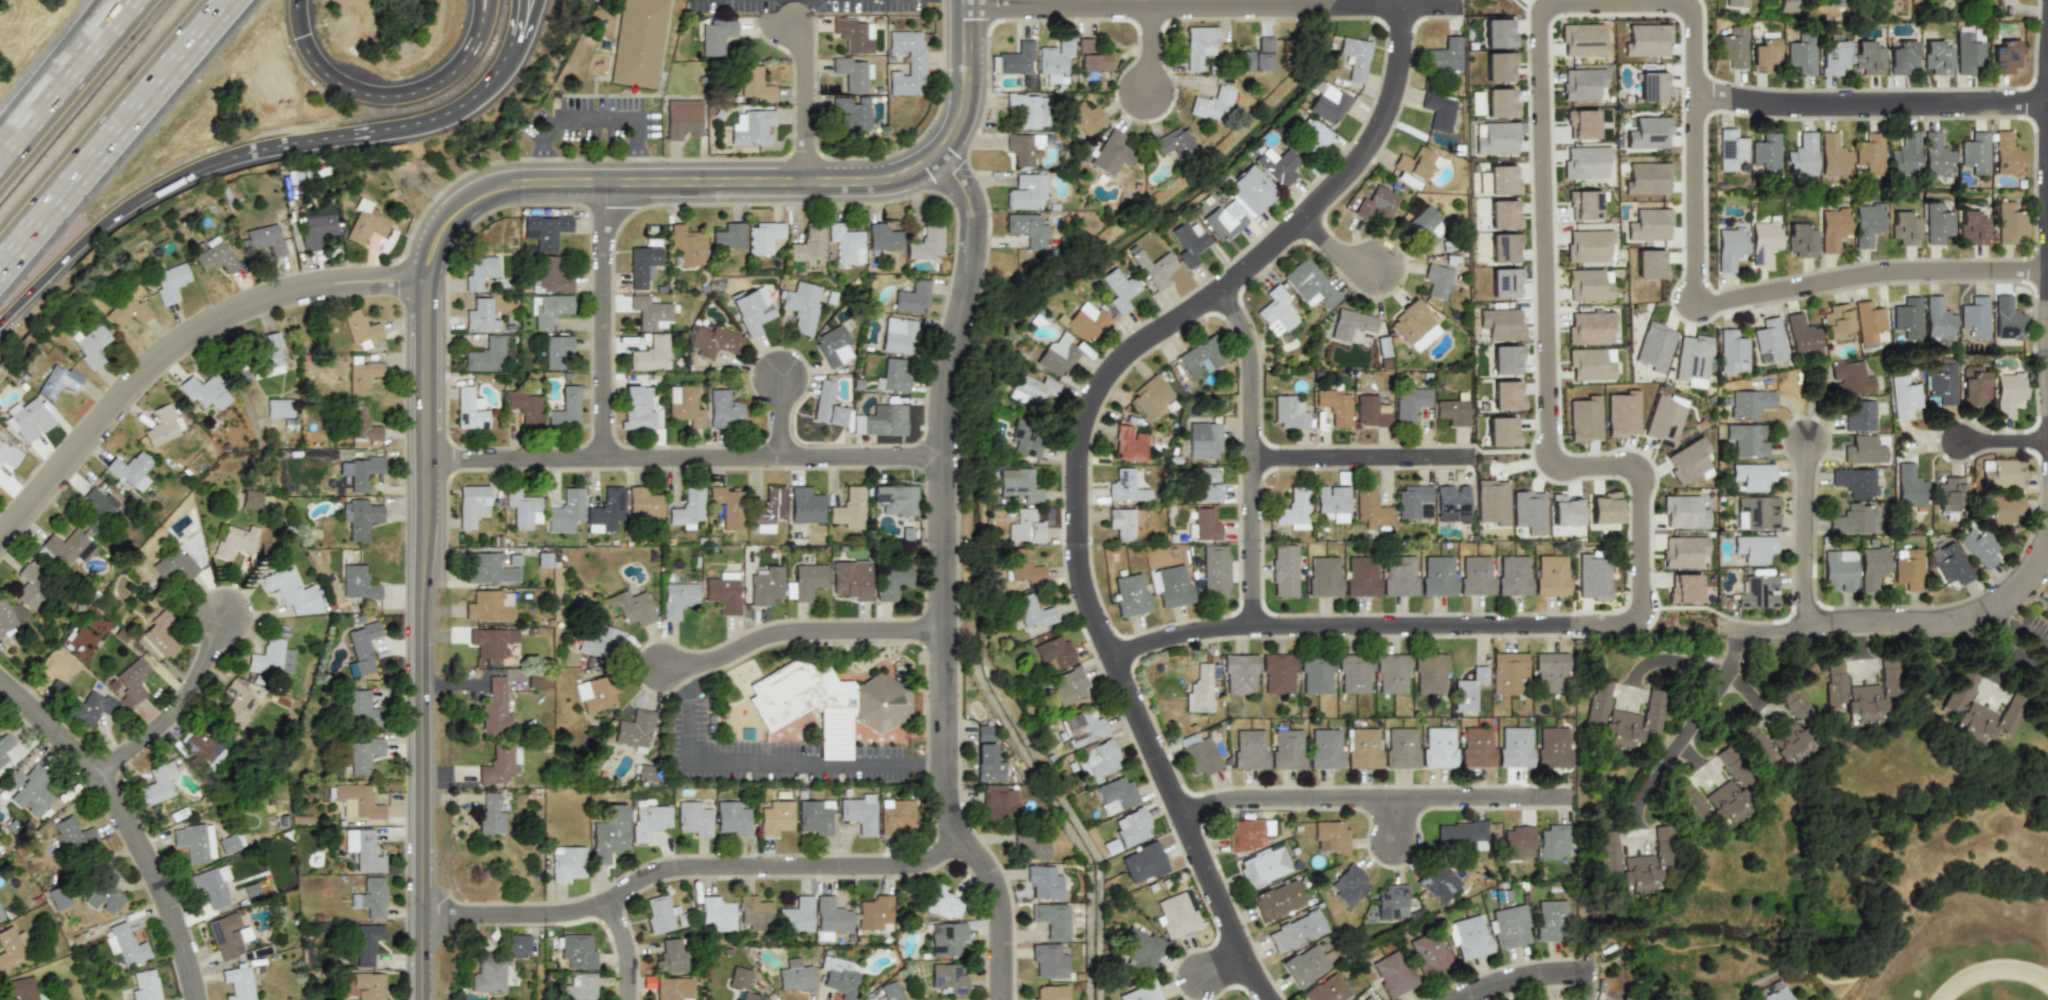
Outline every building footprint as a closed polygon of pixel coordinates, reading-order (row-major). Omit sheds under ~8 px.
[(610,83),(656,89),(668,0),(621,0),(610,83)] [(1794,11),(1794,0),(1778,0),(1778,11),(1794,11)] [(1828,8),(1837,8),(1837,0),(1827,0),(1828,8)] [(832,41),(842,41),(842,53),(872,53),(872,30),(863,30),(863,18),(832,18),(832,41)] [(1513,19),(1483,19),(1484,48),(1514,47),(1513,19)] [(736,37),(736,20),(702,20),(702,56),(726,56),(726,37),(736,37)] [(1604,55),(1603,23),(1561,25),(1562,57),(1604,55)] [(1668,25),(1627,24),(1627,43),(1622,43),(1622,56),(1668,56),(1668,25)] [(1746,25),(1728,25),(1728,36),(1718,36),(1718,59),(1728,59),(1728,69),(1746,69),(1746,25)] [(1186,72),(1207,72),(1207,52),(1216,52),(1216,26),(1186,26),(1186,72)] [(889,94),(925,94),(925,30),(889,30),(889,53),(907,53),(907,73),(889,73),(889,94)] [(1956,74),(1975,74),(1975,64),(1984,64),(1984,30),(1956,30),(1956,74)] [(1751,72),(1779,72),(1779,31),(1761,31),(1761,41),(1751,41),(1751,72)] [(1797,75),(1815,75),(1815,32),(1797,32),(1797,42),(1786,42),(1786,64),(1797,64),(1797,75)] [(1425,46),(1425,73),(1461,73),(1461,35),(1443,35),(1443,46),(1425,46)] [(1246,72),(1273,72),(1273,36),(1254,36),(1254,51),(1246,51),(1246,72)] [(1344,81),(1365,84),(1371,41),(1340,36),(1338,56),(1347,58),(1344,81)] [(1109,72),(1109,49),(1090,49),(1090,37),(1078,37),(1078,72),(1109,72)] [(1060,49),(1038,48),(1038,75),(1064,75),(1064,60),(1073,60),(1073,38),(1060,38),(1060,49)] [(1000,74),(1033,74),(1033,40),(1020,40),(1020,51),(1000,51),(1000,74)] [(2011,63),(2019,63),(2019,40),(1992,40),(1992,73),(2011,73),(2011,63)] [(1820,75),(1842,75),(1842,67),(1847,67),(1847,41),(1820,41),(1820,75)] [(1882,75),(1882,41),(1855,41),(1855,75),(1882,75)] [(1890,74),(1915,74),(1915,41),(1890,41),(1890,74)] [(1951,75),(1951,41),(1924,41),(1924,75),(1951,75)] [(1484,81),(1514,81),(1513,52),(1484,53),(1484,81)] [(870,57),(832,57),(832,71),(843,71),(843,93),(870,93),(870,57)] [(741,100),(774,100),(774,85),(763,85),(763,65),(741,65),(741,100)] [(1562,100),(1597,100),(1597,87),(1605,86),(1605,69),(1562,69),(1562,100)] [(1667,72),(1638,72),(1639,101),(1667,100),(1667,72)] [(1353,98),(1324,81),(1307,111),(1335,128),(1353,98)] [(1214,99),(1194,95),(1190,115),(1228,122),(1235,86),(1217,83),(1214,99)] [(1485,89),(1486,117),(1515,116),(1514,88),(1485,89)] [(1457,100),(1424,92),(1420,108),(1430,111),(1426,129),(1448,134),(1457,100)] [(1049,93),(1007,93),(1007,105),(1018,105),(1018,128),(1049,128),(1049,93)] [(870,132),(870,96),(833,97),(833,114),(843,114),(843,132),(870,132)] [(700,100),(667,100),(667,140),(689,140),(689,132),(700,132),(700,100)] [(1085,109),(1081,101),(1064,112),(1081,139),(1107,123),(1095,103),(1085,109)] [(1566,110),(1567,139),(1598,138),(1597,109),(1566,110)] [(731,145),(775,145),(775,110),(741,110),(741,121),(731,121),(731,145)] [(1668,117),(1634,117),(1634,130),(1626,130),(1625,148),(1668,148),(1668,117)] [(1333,134),(1311,118),(1292,144),(1307,154),(1313,146),(1320,151),(1333,134)] [(1476,154),(1516,154),(1515,122),(1476,122),(1476,154)] [(1176,154),(1180,162),(1198,153),(1184,125),(1153,141),(1163,161),(1176,154)] [(1125,136),(1110,127),(1089,165),(1109,176),(1114,168),(1125,174),(1136,154),(1120,145),(1125,136)] [(1718,171),(1746,171),(1746,139),(1737,139),(1737,128),(1719,128),(1718,171)] [(1815,131),(1795,131),(1795,153),(1786,153),(1786,176),(1815,176),(1815,131)] [(1918,131),(1897,131),(1897,151),(1888,151),(1889,169),(1919,169),(1918,131)] [(1953,152),(1944,152),(1944,131),(1923,131),(1923,173),(1953,173),(1953,152)] [(1987,131),(1969,131),(1969,143),(1959,143),(1959,164),(1969,164),(1969,175),(1987,175),(1987,131)] [(1994,176),(2024,176),(2024,149),(2014,149),(2014,131),(1994,131),(1994,176)] [(1779,132),(1761,132),(1761,142),(1751,142),(1751,175),(1779,175),(1779,132)] [(1820,176),(1849,176),(1849,151),(1841,151),(1841,132),(1820,132),(1820,176)] [(1882,175),(1883,132),(1863,132),(1863,142),(1854,142),(1854,165),(1863,165),(1863,175),(1882,175)] [(1046,133),(1007,133),(1007,154),(1016,154),(1016,165),(1035,165),(1035,143),(1046,143),(1046,133)] [(1438,156),(1418,143),(1410,155),(1402,150),(1392,165),(1400,170),(1396,177),(1417,191),(1438,156)] [(1290,166),(1297,159),(1284,146),(1276,154),(1267,145),(1252,160),(1282,189),(1298,173),(1290,166)] [(1668,163),(1626,162),(1625,194),(1668,195),(1668,163)] [(1224,189),(1253,219),(1280,193),(1250,163),(1224,189)] [(1487,195),(1518,194),(1517,177),(1512,177),(1512,165),(1486,166),(1487,195)] [(1007,208),(1045,208),(1045,173),(1016,173),(1016,185),(1007,185),(1007,208)] [(1372,196),(1364,191),(1354,212),(1368,220),(1373,211),(1388,218),(1400,196),(1377,185),(1372,196)] [(1568,191),(1568,221),(1598,220),(1598,191),(1568,191)] [(390,221),(378,217),(382,206),(359,198),(344,239),(365,246),(370,233),(384,238),(390,221)] [(1517,200),(1487,201),(1488,230),(1517,229),(1517,200)] [(2025,211),(2016,211),(2016,201),(1997,201),(1997,244),(2016,244),(2016,233),(2025,233),(2025,211)] [(1855,248),(1874,248),(1874,227),(1884,227),(1884,202),(1855,202),(1855,248)] [(1954,234),(1954,212),(1944,212),(1944,202),(1925,202),(1925,244),(1945,244),(1945,234),(1954,234)] [(1444,234),(1437,227),(1443,221),(1426,203),(1405,224),(1428,249),(1444,234)] [(1234,206),(1226,213),(1218,204),(1201,218),(1220,243),(1247,222),(1234,206)] [(1820,253),(1841,253),(1841,234),(1850,234),(1850,207),(1820,207),(1820,253)] [(1669,240),(1668,208),(1634,209),(1634,222),(1625,222),(1626,240),(1669,240)] [(1987,244),(1987,211),(1959,211),(1959,244),(1987,244)] [(1918,245),(1918,212),(1891,212),(1891,245),(1918,245)] [(300,217),(303,251),(322,250),(321,237),(339,236),(337,213),(300,217)] [(1006,237),(1027,237),(1027,249),(1048,249),(1048,224),(1037,224),(1037,213),(1006,213),(1006,237)] [(533,251),(560,251),(560,229),(571,229),(571,216),(524,216),(523,240),(533,240),(533,251)] [(1772,247),(1781,247),(1781,217),(1762,217),(1762,225),(1752,225),(1752,267),(1772,267),(1772,247)] [(286,254),(279,222),(245,230),(250,251),(272,246),(275,257),(286,254)] [(744,222),(722,222),(722,232),(711,232),(711,249),(744,249),(744,222)] [(749,255),(774,255),(774,245),(785,245),(785,222),(749,222),(749,255)] [(1195,250),(1209,241),(1196,222),(1186,228),(1182,222),(1171,229),(1184,248),(1177,252),(1188,269),(1201,260),(1195,250)] [(705,234),(688,234),(688,223),(670,223),(670,266),(705,266),(705,234)] [(790,260),(824,260),(824,223),(804,223),(804,242),(790,242),(790,260)] [(839,243),(839,264),(864,264),(863,233),(844,233),(844,223),(828,223),(829,243),(839,243)] [(890,223),(869,223),(869,250),(900,250),(900,233),(890,233),(890,223)] [(1787,223),(1787,257),(1815,257),(1815,223),(1787,223)] [(906,258),(941,258),(941,226),(919,226),(919,238),(906,238),(906,258)] [(1717,271),(1737,271),(1737,257),(1747,257),(1747,227),(1717,227),(1717,271)] [(1610,230),(1566,231),(1567,262),(1611,261),(1610,230)] [(1518,233),(1489,234),(1489,263),(1518,262),(1518,233)] [(204,275),(223,265),(227,273),(240,266),(223,235),(206,244),(208,249),(194,256),(204,275)] [(629,247),(629,289),(652,289),(652,267),(666,267),(666,247),(629,247)] [(1635,278),(1664,278),(1665,250),(1636,249),(1635,278)] [(1168,270),(1176,265),(1166,250),(1147,263),(1139,252),(1131,257),(1156,291),(1174,278),(1168,270)] [(533,291),(572,290),(572,276),(561,276),(561,255),(533,255),(533,291)] [(1281,276),(1310,309),(1318,303),(1325,310),(1340,297),(1305,255),(1281,276)] [(465,256),(465,291),(486,291),(486,279),(497,279),(497,256),(465,256)] [(1453,269),(1427,262),(1421,283),(1430,286),(1427,296),(1443,301),(1453,269)] [(179,300),(175,288),(192,283),(186,263),(151,274),(162,306),(179,300)] [(1132,276),(1125,281),(1114,266),(1102,276),(1115,293),(1107,300),(1119,315),(1133,304),(1127,297),(1141,287),(1132,276)] [(1489,269),(1490,297),(1519,297),(1519,268),(1489,269)] [(1567,301),(1610,300),(1609,270),(1567,270),(1567,301)] [(926,314),(928,280),(908,278),(908,288),(895,287),(893,311),(926,314)] [(791,332),(812,336),(822,286),(794,280),(792,291),(783,289),(780,307),(795,310),(791,332)] [(1276,339),(1297,321),(1283,304),(1290,298),(1277,282),(1264,293),(1270,301),(1255,314),(1276,339)] [(103,317),(120,332),(132,318),(140,325),(152,311),(127,289),(103,317)] [(747,338),(765,331),(761,321),(776,315),(771,303),(761,306),(754,289),(731,298),(747,338)] [(672,320),(672,304),(651,305),(651,293),(629,294),(630,306),(640,306),(640,329),(663,329),(663,320),(672,320)] [(533,294),(533,331),(554,331),(554,317),(573,317),(573,294),(533,294)] [(1994,339),(2024,339),(2023,313),(2014,313),(2014,294),(1994,295),(1994,339)] [(1945,295),(1925,295),(1925,341),(1954,341),(1954,314),(1945,314),(1945,295)] [(1987,338),(1987,295),(1968,295),(1968,306),(1959,306),(1959,327),(1969,327),(1969,338),(1987,338)] [(1416,353),(1443,327),(1413,296),(1386,322),(1416,353)] [(1901,296),(1901,306),(1891,306),(1891,328),(1901,328),(1901,338),(1920,338),(1920,296),(1901,296)] [(465,330),(495,331),(496,297),(476,297),(475,308),(465,308),(465,330)] [(1089,346),(1112,318),(1086,297),(1063,324),(1089,346)] [(1883,308),(1872,309),(1871,299),(1853,301),(1858,346),(1887,343),(1883,308)] [(1853,336),(1847,302),(1819,307),(1825,341),(1853,336)] [(341,313),(351,345),(359,342),(361,348),(384,341),(378,323),(368,326),(361,306),(341,313)] [(1350,342),(1351,332),(1374,336),(1378,316),(1336,308),(1330,338),(1350,342)] [(1520,309),(1477,310),(1477,328),(1486,328),(1486,341),(1521,340),(1520,309)] [(1786,313),(1791,354),(1820,350),(1817,328),(1807,330),(1804,311),(1786,313)] [(1568,344),(1610,343),(1609,324),(1613,324),(1613,312),(1567,313),(1568,344)] [(1779,315),(1760,319),(1762,329),(1752,331),(1756,353),(1766,351),(1768,361),(1786,358),(1779,315)] [(917,321),(886,317),(882,350),(913,355),(917,321)] [(1662,374),(1675,330),(1645,321),(1633,361),(1650,366),(1649,371),(1662,374)] [(90,372),(106,360),(99,351),(113,342),(101,324),(82,337),(78,331),(67,339),(90,372)] [(828,369),(857,355),(841,324),(812,338),(828,369)] [(738,356),(744,335),(711,325),(709,331),(690,325),(684,344),(694,347),(692,354),(712,360),(715,349),(738,356)] [(1737,328),(1718,328),(1718,374),(1748,374),(1748,338),(1737,338),(1737,328)] [(285,372),(279,331),(255,335),(261,375),(285,372)] [(630,369),(669,368),(669,333),(650,334),(650,346),(630,346),(630,369)] [(1051,336),(1035,363),(1063,379),(1083,345),(1062,333),(1058,340),(1051,336)] [(1679,334),(1672,383),(1703,387),(1710,339),(1679,334)] [(465,371),(504,371),(504,335),(485,335),(485,348),(465,348),(465,371)] [(1189,380),(1227,360),(1214,335),(1176,355),(1189,380)] [(572,336),(545,336),(545,368),(562,368),(562,357),(572,357),(572,336)] [(1491,346),(1491,374),(1521,374),(1520,345),(1491,346)] [(1568,349),(1569,381),(1613,380),(1612,348),(1568,349)] [(349,396),(370,396),(370,375),(380,375),(380,363),(359,363),(359,356),(349,356),(349,396)] [(903,359),(881,356),(876,388),(907,393),(910,372),(901,371),(903,359)] [(1955,358),(1935,358),(1935,373),(1924,373),(1924,405),(1955,405),(1955,358)] [(74,394),(84,376),(55,359),(36,391),(56,403),(64,389),(74,394)] [(1874,392),(1873,377),(1863,379),(1861,359),(1829,363),(1833,397),(1874,392)] [(178,384),(196,411),(210,402),(215,410),(233,399),(215,371),(197,382),(192,375),(178,384)] [(1177,395),(1154,372),(1127,397),(1149,421),(1177,395)] [(1989,372),(1970,372),(1970,381),(1962,381),(1962,405),(1989,405),(1989,372)] [(1995,417),(2015,417),(2015,396),(2025,396),(2025,372),(1995,372),(1995,417)] [(623,429),(655,429),(655,406),(644,406),(644,374),(623,374),(623,429)] [(1056,394),(1060,383),(1042,376),(1039,383),(1017,374),(1007,398),(1037,410),(1045,390),(1056,394)] [(1890,375),(1892,418),(1911,418),(1911,407),(1920,406),(1919,384),(1909,385),(1908,374),(1890,375)] [(842,426),(846,406),(835,404),(839,381),(819,378),(812,421),(842,426)] [(1493,410),(1522,409),(1521,380),(1492,381),(1493,410)] [(579,384),(557,384),(557,407),(548,407),(548,425),(579,425),(579,384)] [(488,406),(477,406),(477,385),(456,385),(456,428),(488,428),(488,406)] [(703,406),(693,406),(693,385),(669,385),(669,417),(688,417),(688,427),(703,427),(703,406)] [(1431,389),(1395,388),(1395,425),(1418,426),(1418,407),(1430,407),(1431,389)] [(730,389),(709,389),(709,427),(731,427),(731,417),(742,417),(742,399),(730,399),(730,389)] [(506,409),(519,409),(519,427),(540,427),(540,390),(506,390),(506,409)] [(1350,427),(1350,390),(1314,390),(1314,407),(1328,407),(1328,427),(1350,427)] [(1606,435),(1637,436),(1638,390),(1624,390),(1624,395),(1607,394),(1606,435)] [(1755,420),(1755,411),(1775,411),(1775,390),(1730,390),(1730,420),(1755,420)] [(1642,438),(1673,445),(1685,400),(1655,392),(1642,438)] [(1356,426),(1389,426),(1389,405),(1377,405),(1377,394),(1356,394),(1356,426)] [(3,419),(23,447),(55,422),(35,395),(3,419)] [(1273,427),(1309,427),(1309,406),(1299,406),(1299,395),(1273,395),(1273,427)] [(1568,400),(1569,441),(1600,440),(1599,395),(1586,395),(1586,399),(1568,400)] [(294,399),(267,399),(267,417),(294,417),(294,399)] [(1467,400),(1435,400),(1435,416),(1446,416),(1446,426),(1467,426),(1467,400)] [(1844,431),(1874,431),(1874,400),(1844,400),(1844,431)] [(157,421),(141,428),(150,448),(184,431),(169,401),(151,409),(157,421)] [(854,415),(854,434),(903,435),(903,404),(873,404),(873,415),(854,415)] [(370,405),(350,405),(351,441),(382,441),(382,425),(370,425),(370,405)] [(1517,445),(1516,417),(1487,417),(1488,446),(1517,445)] [(1018,443),(1015,453),(1039,459),(1044,436),(1036,434),(1038,425),(1015,419),(1010,441),(1018,443)] [(1188,422),(1188,458),(1221,458),(1221,422),(1188,422)] [(1766,457),(1766,424),(1725,424),(1726,446),(1736,446),(1736,457),(1766,457)] [(1114,460),(1147,460),(1147,427),(1115,426),(1114,460)] [(1875,434),(1853,434),(1853,444),(1842,444),(1842,463),(1885,463),(1885,444),(1875,444),(1875,434)] [(1663,456),(1678,485),(1699,473),(1701,476),(1710,471),(1702,455),(1708,451),(1701,437),(1663,456)] [(2,438),(0,440),(0,461),(11,469),(23,453),(2,438)] [(122,463),(114,456),(105,466),(137,494),(152,477),(144,471),(153,461),(136,447),(122,463)] [(351,458),(351,492),(372,492),(372,471),(384,471),(384,458),(351,458)] [(1981,487),(2023,487),(2023,469),(2013,469),(2013,459),(1981,459),(1981,487)] [(1915,462),(1896,462),(1896,507),(1926,507),(1926,480),(1915,480),(1915,462)] [(1731,482),(1742,482),(1742,492),(1764,492),(1764,482),(1774,482),(1774,464),(1731,464),(1731,482)] [(1107,500),(1150,501),(1150,490),(1137,490),(1137,467),(1119,467),(1119,478),(1108,478),(1107,500)] [(1191,467),(1191,501),(1221,501),(1221,467),(1191,467)] [(999,468),(1000,494),(1020,493),(1020,503),(1042,503),(1042,487),(1032,487),(1032,468),(999,468)] [(1851,488),(1851,497),(1875,497),(1875,468),(1830,469),(1831,488),(1851,488)] [(1954,509),(1963,509),(1963,476),(1937,476),(1937,512),(1943,512),(1943,519),(1954,519),(1954,509)] [(111,524),(129,504),(100,478),(82,499),(111,524)] [(1476,522),(1495,522),(1495,526),(1508,526),(1507,480),(1476,480),(1476,522)] [(488,485),(458,485),(458,530),(478,530),(478,519),(488,519),(488,485)] [(865,486),(841,485),(841,507),(830,507),(830,520),(839,520),(839,529),(865,529),(865,486)] [(1397,518),(1432,518),(1432,485),(1397,485),(1397,518)] [(1435,518),(1448,518),(1448,526),(1470,526),(1470,485),(1435,485),(1435,518)] [(622,521),(622,486),(599,486),(599,508),(587,508),(587,532),(612,532),(612,521),(622,521)] [(661,497),(650,497),(650,486),(628,486),(628,520),(661,520),(661,497)] [(719,508),(719,530),(743,530),(743,486),(708,486),(708,508),(719,508)] [(784,523),(785,486),(763,486),(763,505),(751,505),(750,532),(774,532),(774,522),(784,523)] [(790,523),(823,523),(823,497),(812,497),(812,486),(790,486),(790,523)] [(916,486),(872,486),(872,507),(891,507),(891,515),(916,515),(916,486)] [(1308,529),(1308,486),(1285,487),(1285,508),(1273,508),(1273,529),(1308,529)] [(1348,486),(1315,486),(1315,513),(1326,513),(1326,522),(1348,522),(1348,486)] [(1391,529),(1391,507),(1377,507),(1377,486),(1354,486),(1355,518),(1366,518),(1366,529),(1391,529)] [(582,487),(560,487),(560,508),(548,508),(548,532),(572,532),(572,522),(582,522),(582,487)] [(703,487),(680,487),(681,508),(668,508),(668,529),(693,528),(693,519),(704,519),(703,487)] [(540,497),(521,497),(521,488),(507,488),(507,529),(531,529),(531,522),(540,522),(540,497)] [(262,492),(244,490),(243,498),(239,498),(238,508),(260,510),(262,492)] [(1511,492),(1512,526),(1526,526),(1526,535),(1544,534),(1543,491),(1511,492)] [(1551,526),(1579,525),(1578,495),(1550,496),(1551,526)] [(1707,527),(1706,508),(1698,508),(1698,495),(1663,496),(1663,527),(1707,527)] [(2012,523),(2012,514),(2022,514),(2022,495),(1981,495),(1981,505),(1990,505),(1990,523),(2012,523)] [(1746,529),(1778,529),(1777,496),(1736,497),(1736,517),(1746,517),(1746,529)] [(349,541),(371,541),(371,519),(382,519),(382,507),(373,507),(373,498),(349,498),(349,541)] [(1828,533),(1873,533),(1873,507),(1828,507),(1828,533)] [(1008,519),(1008,541),(1044,541),(1044,519),(1034,519),(1034,508),(1018,508),(1018,519),(1008,519)] [(1134,508),(1108,508),(1108,529),(1117,529),(1117,540),(1134,540),(1134,508)] [(1210,508),(1188,508),(1188,540),(1221,540),(1221,519),(1210,519),(1210,508)] [(260,526),(250,523),(248,530),(222,523),(214,554),(232,559),(234,550),(252,555),(260,526)] [(51,533),(40,546),(66,567),(77,555),(82,560),(91,549),(85,544),(90,539),(73,525),(60,540),(51,533)] [(1955,539),(1984,571),(1998,559),(1991,551),(1998,545),(1983,529),(1977,534),(1970,526),(1955,539)] [(1734,555),(1745,555),(1745,565),(1767,565),(1767,554),(1776,554),(1776,535),(1734,535),(1734,555)] [(1662,537),(1663,568),(1698,568),(1698,559),(1706,559),(1706,536),(1662,537)] [(1952,578),(1957,586),(1974,577),(1951,539),(1925,554),(1943,583),(1952,578)] [(176,573),(185,583),(200,569),(178,544),(152,567),(166,582),(176,573)] [(1297,596),(1297,544),(1271,544),(1271,596),(1297,596)] [(1230,545),(1203,545),(1203,598),(1230,598),(1230,545)] [(1005,549),(1007,584),(1047,581),(1045,564),(1031,565),(1030,547),(1005,549)] [(1860,592),(1880,592),(1880,571),(1888,571),(1888,547),(1860,547),(1860,592)] [(1904,591),(1921,591),(1921,549),(1893,549),(1893,581),(1904,581),(1904,591)] [(1824,592),(1857,592),(1857,550),(1824,550),(1824,592)] [(466,583),(518,582),(518,562),(504,563),(503,551),(474,552),(474,562),(465,562),(466,583)] [(551,552),(536,551),(535,567),(550,567),(551,552)] [(1535,595),(1568,595),(1568,555),(1535,555),(1535,595)] [(1342,556),(1308,556),(1308,596),(1342,596),(1342,556)] [(1379,596),(1379,556),(1345,556),(1345,596),(1379,596)] [(1417,596),(1417,556),(1383,556),(1383,596),(1417,596)] [(1455,596),(1455,556),(1421,556),(1421,596),(1455,596)] [(1493,556),(1459,556),(1459,595),(1493,595),(1493,556)] [(1498,595),(1531,595),(1531,556),(1498,556),(1498,595)] [(1609,599),(1608,556),(1577,557),(1578,600),(1609,599)] [(832,590),(843,590),(843,601),(871,601),(871,560),(832,560),(832,590)] [(17,575),(28,563),(54,584),(30,612),(14,598),(26,583),(17,575)] [(1150,569),(1157,609),(1194,603),(1188,563),(1150,569)] [(380,599),(381,585),(370,585),(370,564),(343,564),(342,599),(380,599)] [(807,602),(807,591),(828,592),(828,564),(795,564),(795,584),(786,584),(786,602),(807,602)] [(899,601),(899,590),(911,590),(911,566),(877,565),(876,601),(899,601)] [(261,577),(267,593),(278,589),(285,612),(292,609),(296,619),(325,610),(315,581),(300,586),(294,566),(261,577)] [(751,606),(771,606),(771,595),(782,595),(782,566),(751,566),(751,606)] [(1777,608),(1778,570),(1747,569),(1747,589),(1737,588),(1737,608),(1777,608)] [(740,572),(715,572),(715,581),(705,581),(705,605),(716,605),(716,615),(740,615),(740,572)] [(1152,611),(1145,572),(1110,578),(1117,617),(1152,611)] [(1698,603),(1698,574),(1672,574),(1672,586),(1667,587),(1667,603),(1698,603)] [(662,620),(683,620),(683,609),(699,609),(699,581),(662,581),(662,620)] [(624,623),(634,619),(637,627),(657,620),(645,591),(634,595),(631,587),(604,598),(608,608),(617,605),(624,623)] [(513,620),(513,590),(475,590),(475,599),(464,599),(464,620),(513,620)] [(1024,629),(1059,620),(1054,602),(1038,606),(1035,594),(1016,599),(1024,629)] [(33,620),(15,605),(9,608),(3,596),(0,597),(0,637),(33,620)] [(164,659),(181,642),(167,629),(176,621),(163,608),(138,632),(164,659)] [(354,657),(347,658),(350,676),(376,672),(371,641),(382,639),(379,621),(349,626),(354,657)] [(592,634),(582,631),(577,650),(606,659),(609,649),(619,652),(625,631),(595,623),(592,634)] [(506,639),(516,639),(516,629),(468,628),(467,648),(477,648),(477,658),(488,658),(488,665),(505,665),(506,639)] [(1076,661),(1065,633),(1033,646),(1041,666),(1052,662),(1056,669),(1076,661)] [(285,639),(264,636),(261,654),(248,653),(246,670),(291,676),(295,651),(284,650),(285,639)] [(1370,653),(1337,653),(1337,694),(1370,694),(1370,653)] [(1409,653),(1375,653),(1375,695),(1409,695),(1409,653)] [(1447,653),(1413,653),(1413,693),(1447,693),(1447,653)] [(1492,695),(1519,695),(1519,684),(1527,684),(1527,653),(1492,653),(1492,695)] [(1568,653),(1534,653),(1534,692),(1559,692),(1559,681),(1568,681),(1568,653)] [(139,686),(154,672),(138,654),(107,683),(130,708),(145,693),(139,686)] [(1257,654),(1224,654),(1224,695),(1257,695),(1257,654)] [(1262,694),(1296,694),(1296,654),(1262,654),(1262,694)] [(1333,655),(1300,655),(1300,694),(1333,694),(1333,655)] [(766,732),(811,708),(820,708),(820,760),(849,760),(849,720),(880,733),(899,723),(905,723),(908,715),(908,688),(877,675),(855,686),(852,681),(835,681),(826,663),(808,663),(797,658),(749,684),(754,695),(748,698),(766,732)] [(1844,685),(1843,659),(1824,659),(1825,709),(1846,709),(1847,723),(1880,723),(1880,712),(1891,712),(1890,700),(1899,700),(1898,659),(1879,659),(1880,685),(1844,685)] [(1213,712),(1213,663),(1196,663),(1196,683),(1185,683),(1185,712),(1213,712)] [(1454,712),(1476,712),(1476,688),(1487,688),(1487,665),(1475,665),(1475,676),(1454,676),(1454,712)] [(1091,694),(1079,666),(1048,678),(1059,707),(1091,694)] [(2009,739),(2023,708),(2007,701),(2001,714),(1968,698),(1980,675),(1961,666),(1940,710),(1956,718),(1950,732),(1982,747),(1990,730),(2009,739)] [(526,688),(549,688),(549,673),(526,673),(526,688)] [(574,683),(582,714),(615,706),(612,694),(620,692),(615,673),(574,683)] [(505,734),(506,676),(489,675),(489,697),(480,696),(479,733),(505,734)] [(240,728),(261,698),(232,677),(222,691),(232,698),(221,713),(240,728)] [(1666,695),(1647,691),(1643,715),(1608,708),(1613,681),(1593,677),(1584,727),(1602,730),(1599,744),(1637,750),(1640,733),(1658,736),(1666,695)] [(1733,730),(1770,778),(1817,742),(1809,732),(1821,723),(1789,682),(1774,694),(1791,717),(1764,738),(1748,718),(1733,730)] [(90,729),(100,714),(106,718),(115,703),(89,687),(70,717),(90,729)] [(348,726),(379,726),(379,707),(368,707),(368,689),(348,689),(348,726)] [(618,716),(613,743),(648,749),(655,711),(631,707),(630,718),(618,716)] [(1109,734),(1101,713),(1093,716),(1090,708),(1060,719),(1067,737),(1061,739),(1065,750),(1109,734)] [(208,765),(227,741),(200,719),(181,743),(208,765)] [(1004,781),(1004,761),(994,761),(993,724),(976,724),(976,741),(976,781),(1004,781)] [(1456,767),(1456,727),(1422,727),(1422,767),(1456,767)] [(1460,766),(1495,766),(1495,727),(1460,727),(1460,766)] [(1499,727),(1498,768),(1533,768),(1533,727),(1499,727)] [(1570,767),(1570,727),(1537,727),(1537,767),(1570,767)] [(1345,728),(1345,769),(1380,769),(1380,728),(1345,728)] [(1418,769),(1418,728),(1384,728),(1384,769),(1418,769)] [(1233,769),(1268,769),(1268,729),(1233,729),(1233,769)] [(1305,770),(1305,729),(1271,729),(1271,770),(1305,770)] [(1343,729),(1310,729),(1309,770),(1342,770),(1343,729)] [(12,756),(7,748),(14,743),(6,731),(0,735),(0,765),(12,756)] [(1178,740),(1195,780),(1224,768),(1210,737),(1200,741),(1196,732),(1178,740)] [(349,775),(372,775),(372,755),(382,755),(382,738),(349,738),(349,775)] [(1082,749),(1084,758),(1078,760),(1086,783),(1123,770),(1112,739),(1082,749)] [(509,771),(520,771),(520,744),(490,744),(489,771),(478,771),(478,782),(509,782),(509,771)] [(1734,788),(1748,781),(1730,745),(1716,752),(1734,788)] [(175,795),(170,782),(179,778),(172,760),(150,768),(154,779),(135,786),(143,807),(175,795)] [(30,774),(19,766),(12,774),(19,780),(10,791),(37,814),(50,798),(41,789),(53,775),(39,763),(30,774)] [(654,766),(639,764),(638,779),(653,780),(654,766)] [(1104,816),(1139,802),(1128,774),(1093,787),(1104,816)] [(1726,825),(1749,811),(1730,778),(1699,797),(1687,776),(1671,786),(1697,831),(1721,817),(1726,825)] [(384,819),(384,804),(373,804),(373,782),(327,782),(327,799),(338,799),(338,819),(384,819)] [(983,785),(983,819),(1017,820),(1017,785),(983,785)] [(503,834),(503,792),(478,792),(478,834),(503,834)] [(856,825),(856,835),(875,835),(875,794),(839,794),(839,825),(856,825)] [(711,836),(711,810),(700,810),(700,800),(678,799),(677,835),(711,836)] [(833,799),(798,799),(798,835),(832,835),(833,799)] [(880,799),(880,832),(914,832),(914,799),(880,799)] [(670,800),(633,800),(633,842),(652,842),(652,831),(670,831),(670,800)] [(792,800),(769,800),(769,809),(760,809),(760,835),(782,835),(782,826),(792,826),(792,800)] [(716,801),(716,835),(749,835),(749,810),(738,810),(738,801),(716,801)] [(627,803),(604,803),(604,824),(592,824),(592,864),(612,864),(612,853),(627,853),(627,803)] [(1153,837),(1143,807),(1111,818),(1121,847),(1153,837)] [(82,831),(73,814),(57,822),(71,852),(97,840),(90,827),(82,831)] [(1273,836),(1272,817),(1235,819),(1236,827),(1228,828),(1229,851),(1263,849),(1262,836),(1273,836)] [(1348,852),(1348,820),(1314,820),(1314,852),(1348,852)] [(1487,820),(1436,820),(1436,849),(1486,849),(1487,820)] [(215,861),(211,822),(171,826),(173,846),(185,845),(187,864),(215,861)] [(1569,859),(1569,824),(1539,824),(1539,859),(1569,859)] [(1505,859),(1534,860),(1534,825),(1506,825),(1505,859)] [(1599,830),(1600,877),(1620,876),(1620,896),(1660,894),(1659,869),(1674,869),(1672,825),(1653,825),(1654,855),(1619,857),(1618,830),(1599,830)] [(384,873),(384,851),(374,851),(374,829),(345,829),(345,851),(355,851),(355,873),(384,873)] [(1023,859),(1047,859),(1047,831),(1013,831),(1013,850),(1023,850),(1023,859)] [(217,840),(223,855),(244,847),(239,832),(217,840)] [(1169,871),(1158,840),(1120,854),(1131,886),(1169,871)] [(1237,861),(1248,890),(1295,872),(1283,843),(1237,861)] [(585,846),(551,846),(551,882),(585,882),(585,846)] [(1462,883),(1437,859),(1415,882),(1440,906),(1462,883)] [(1372,884),(1351,862),(1327,885),(1348,907),(1372,884)] [(111,917),(126,894),(113,885),(121,873),(108,864),(85,900),(111,917)] [(189,874),(194,894),(206,891),(211,910),(228,905),(223,884),(231,882),(226,864),(189,874)] [(1026,866),(1026,888),(1037,888),(1037,899),(1060,899),(1060,866),(1026,866)] [(385,877),(360,877),(360,895),(351,895),(351,908),(365,908),(365,919),(386,919),(385,877)] [(1261,922),(1307,906),(1297,878),(1251,895),(1261,922)] [(924,910),(956,921),(963,900),(944,894),(947,887),(933,882),(924,910)] [(56,910),(71,902),(62,884),(47,892),(56,910)] [(1409,919),(1408,884),(1377,884),(1377,920),(1409,919)] [(1154,901),(1166,939),(1202,928),(1190,890),(1154,901)] [(642,899),(650,935),(678,928),(677,926),(688,923),(685,912),(676,914),(671,892),(642,899)] [(892,930),(891,894),(869,894),(869,905),(858,905),(858,930),(892,930)] [(702,921),(712,921),(712,931),(735,931),(735,905),(724,905),(724,895),(702,895),(702,921)] [(739,895),(739,930),(771,930),(771,903),(762,903),(762,895),(739,895)] [(791,895),(791,906),(779,906),(779,932),(813,932),(813,895),(791,895)] [(837,895),(817,895),(817,931),(854,931),(854,906),(837,906),(837,895)] [(1565,900),(1535,900),(1535,940),(1557,940),(1556,921),(1565,921),(1565,900)] [(1068,904),(1031,904),(1031,927),(1046,927),(1046,940),(1068,940),(1068,904)] [(1525,904),(1487,911),(1495,950),(1532,942),(1525,904)] [(207,920),(218,960),(244,953),(241,942),(249,939),(241,910),(207,920)] [(1328,934),(1320,910),(1266,929),(1274,953),(1328,934)] [(1456,962),(1493,953),(1483,914),(1446,923),(1456,962)] [(111,956),(121,953),(125,966),(151,958),(144,937),(133,941),(126,920),(109,925),(112,936),(105,938),(111,956)] [(965,956),(965,922),(930,922),(930,956),(965,956)] [(356,966),(375,966),(375,944),(384,944),(384,923),(356,923),(356,966)] [(1149,974),(1166,943),(1131,923),(1114,954),(1149,974)] [(14,934),(10,926),(0,931),(0,950),(1,952),(0,952),(0,971),(28,958),(22,946),(29,943),(22,930),(14,934)] [(1409,940),(1422,977),(1454,966),(1441,929),(1409,940)] [(505,957),(530,957),(530,933),(505,933),(505,957)] [(596,933),(557,933),(557,957),(568,957),(568,968),(596,968),(596,933)] [(662,939),(664,961),(656,962),(656,974),(686,971),(684,937),(662,939)] [(1066,977),(1066,943),(1032,943),(1032,964),(1042,964),(1042,977),(1066,977)] [(1295,988),(1331,969),(1317,943),(1282,961),(1295,988)] [(1417,985),(1400,949),(1369,963),(1386,999),(1417,985)] [(840,999),(853,999),(859,974),(850,972),(852,960),(823,955),(820,970),(827,971),(824,986),(836,989),(834,999),(840,999)] [(470,971),(470,993),(505,992),(505,982),(514,982),(514,969),(505,969),(505,958),(480,958),(480,970),(470,971)] [(779,970),(779,992),(813,991),(812,967),(801,968),(801,958),(787,958),(787,970),(779,970)] [(966,994),(966,973),(957,973),(957,964),(931,964),(931,984),(942,984),(942,994),(966,994)] [(222,981),(232,980),(233,992),(225,994),(226,999),(255,999),(250,965),(221,969),(222,981)] [(728,985),(746,990),(752,970),(733,965),(728,985)] [(125,999),(160,999),(154,969),(131,973),(135,995),(125,997),(125,999)] [(747,987),(753,989),(758,973),(752,971),(747,987)] [(352,972),(352,999),(384,999),(384,972),(352,972)] [(1351,996),(1335,972),(1303,993),(1308,999),(1345,999),(1351,996)] [(597,973),(575,973),(575,984),(563,985),(563,999),(597,999),(597,973)] [(8,999),(14,999),(19,999),(47,999),(45,992),(35,994),(32,976),(4,981),(8,999)] [(693,977),(656,977),(656,999),(693,999),(693,977)] [(1780,978),(1753,990),(1757,999),(1790,999),(1780,978)] [(1156,981),(1118,993),(1120,999),(1162,999),(1156,981)] [(892,998),(899,998),(898,982),(883,983),(884,999),(892,999),(892,998)] [(1066,985),(1032,985),(1032,999),(1066,999),(1066,985)] [(741,999),(767,999),(768,997),(743,991),(741,999)]
